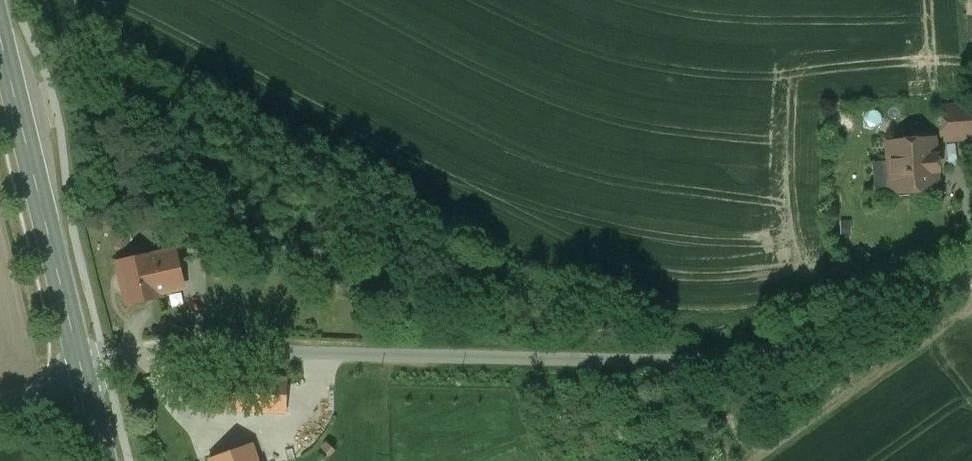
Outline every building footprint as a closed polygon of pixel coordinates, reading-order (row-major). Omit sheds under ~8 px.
[(942,107),(944,139),(971,137),(971,105),(942,107)] [(932,139),(888,142),(890,161),(892,161),(894,190),(910,189),(912,191),(933,189),(931,171),(938,171),(937,155),(934,155),(932,139)] [(219,227),(210,223),(200,242),(210,247),(219,227)] [(172,250),(117,262),(127,303),(161,295),(161,292),(181,288),(172,250)] [(287,378),(225,377),(224,411),(286,413),(287,378)] [(210,460),(258,460),(252,445),(210,460)]
